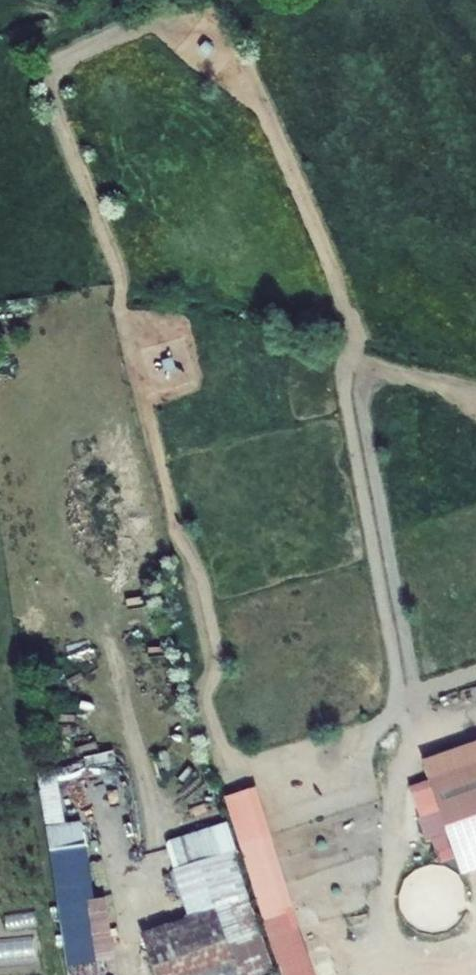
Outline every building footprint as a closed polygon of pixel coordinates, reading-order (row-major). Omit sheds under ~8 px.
[(419,758),(459,871),(475,865),(475,738),(419,758)] [(263,840),(247,792),(217,802),(234,850),(263,840)] [(82,819),(49,823),(66,964),(113,958),(105,892),(91,894),(82,819)] [(234,850),(277,974),(309,974),(263,840),(234,850)] [(227,846),(172,865),(187,907),(143,922),(161,974),(256,974),(270,970),(227,846)]
